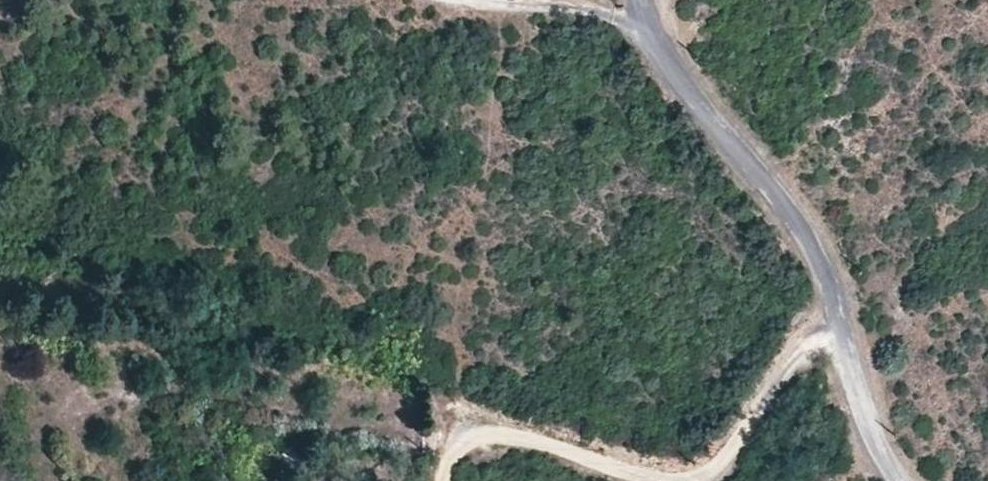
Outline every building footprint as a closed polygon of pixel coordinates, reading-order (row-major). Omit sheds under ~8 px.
[(91,471),(94,480),(108,478),(107,468),(91,471)]
